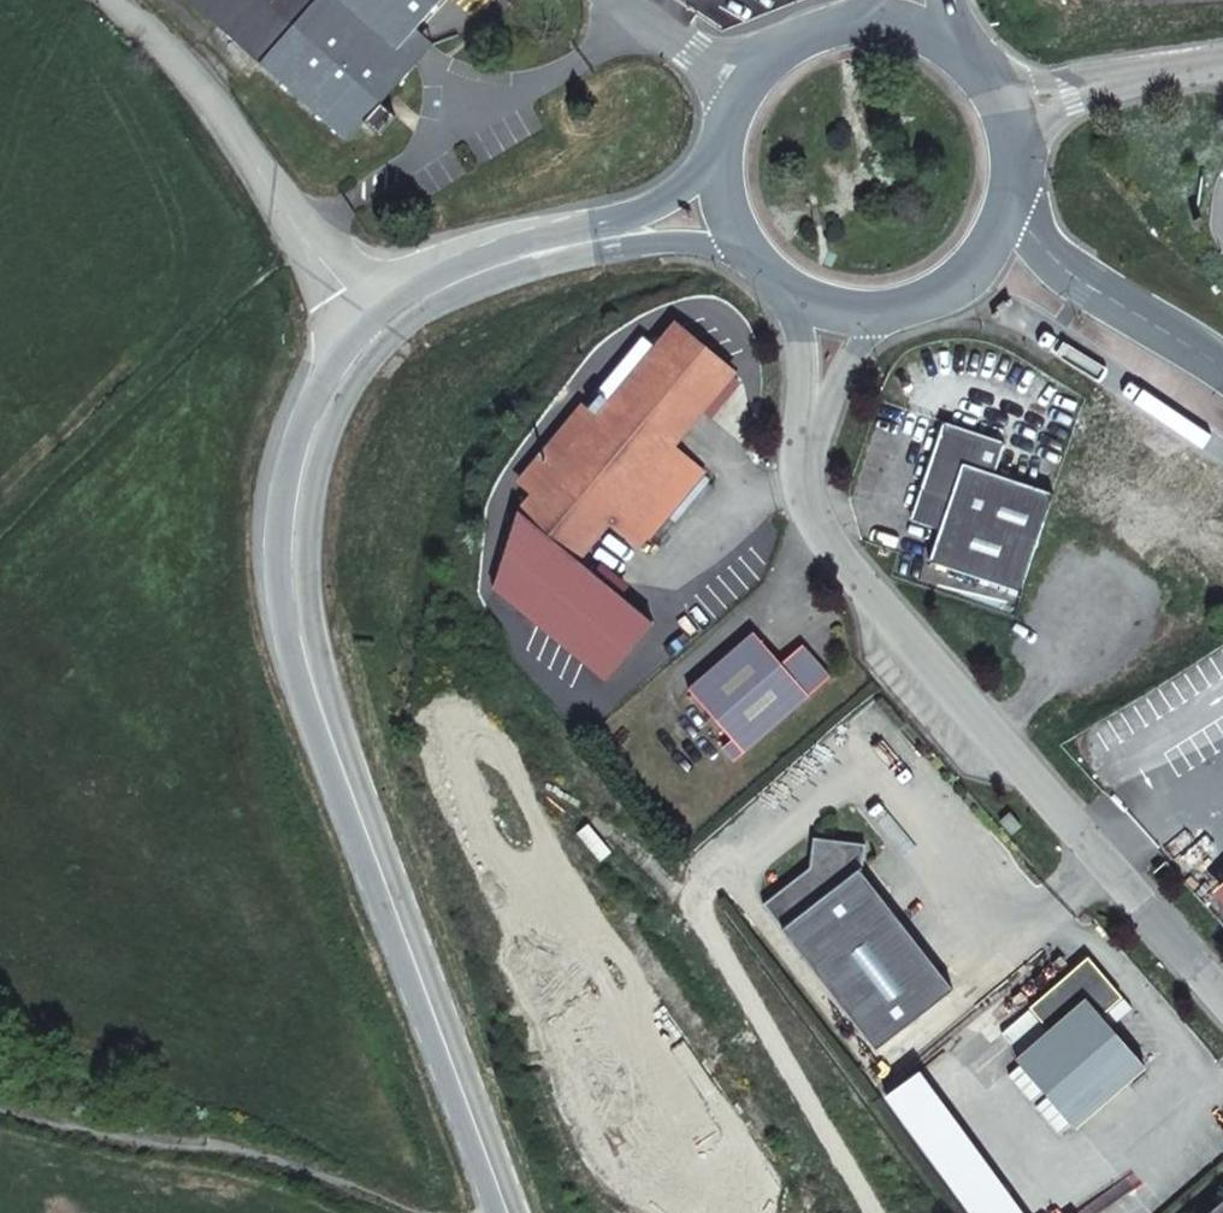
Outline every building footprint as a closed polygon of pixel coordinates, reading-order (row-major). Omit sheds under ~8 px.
[(349,137),(367,116),(382,130),(398,111),(385,99),(419,62),(400,44),(418,23),(438,0),(195,0),(349,137)] [(437,41),(418,23),(400,44),(419,62),(437,41)] [(492,580),(601,675),(651,616),(577,552),(609,515),(636,539),(647,526),(657,534),(710,473),(672,441),(734,367),(675,319),(596,411),(582,399),(520,473),(531,486),(516,504),(492,580)] [(945,418),(924,480),(954,490),(944,524),(934,555),(1024,584),(1054,488),(995,468),(1005,438),(945,418)] [(954,490),(924,480),(913,513),(944,524),(954,490)] [(810,653),(793,650),(780,661),(756,632),(688,688),(731,738),(721,746),(733,760),(771,727),(832,676),(810,653)] [(802,643),(793,650),(810,653),(802,643)] [(1021,819),(1009,806),(997,816),(1008,829),(1021,819)] [(869,842),(816,833),(810,867),(764,905),(879,1047),(954,986),(861,868),(866,864),(869,842)] [(1091,974),(1104,973),(1085,951),(1077,958),(1091,974)] [(1121,992),(1104,973),(1091,974),(1077,958),(1027,1002),(1048,1026),(1016,1054),(1074,1122),(1144,1063),(1099,1011),(1121,992)] [(920,1068),(886,1093),(975,1212),(1028,1212),(920,1068)] [(1210,1212),(1222,1212),(1222,1202),(1210,1212)]
